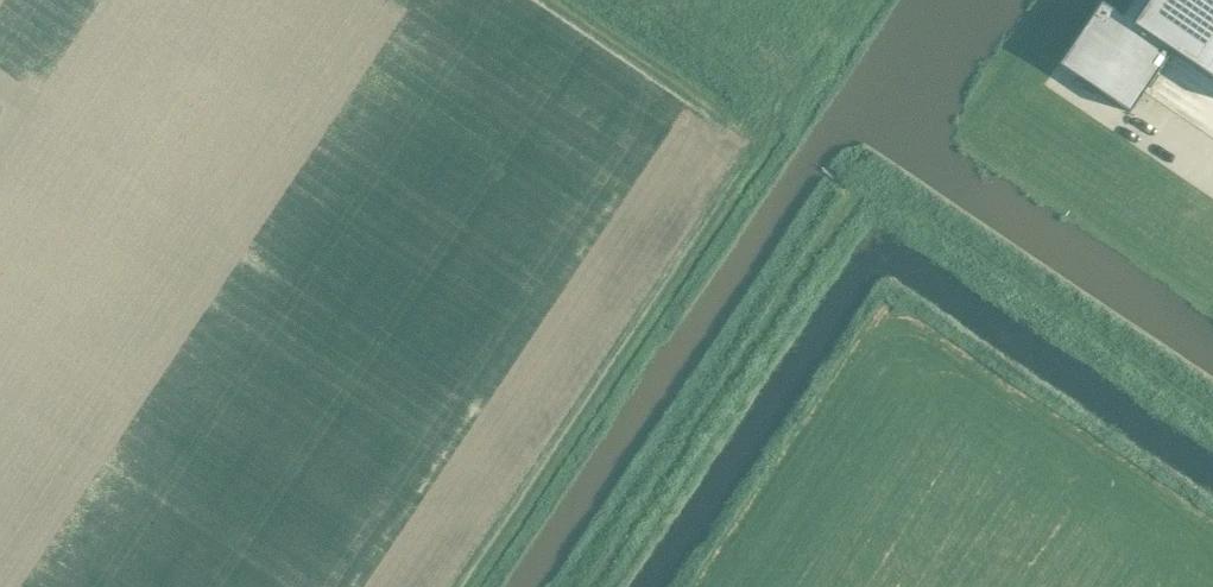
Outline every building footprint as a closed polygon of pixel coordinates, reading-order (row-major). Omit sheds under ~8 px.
[(1057,64),(1128,112),(1170,51),(1212,80),(1212,0),(1131,0),(1120,16),(1099,2),(1057,64)]
